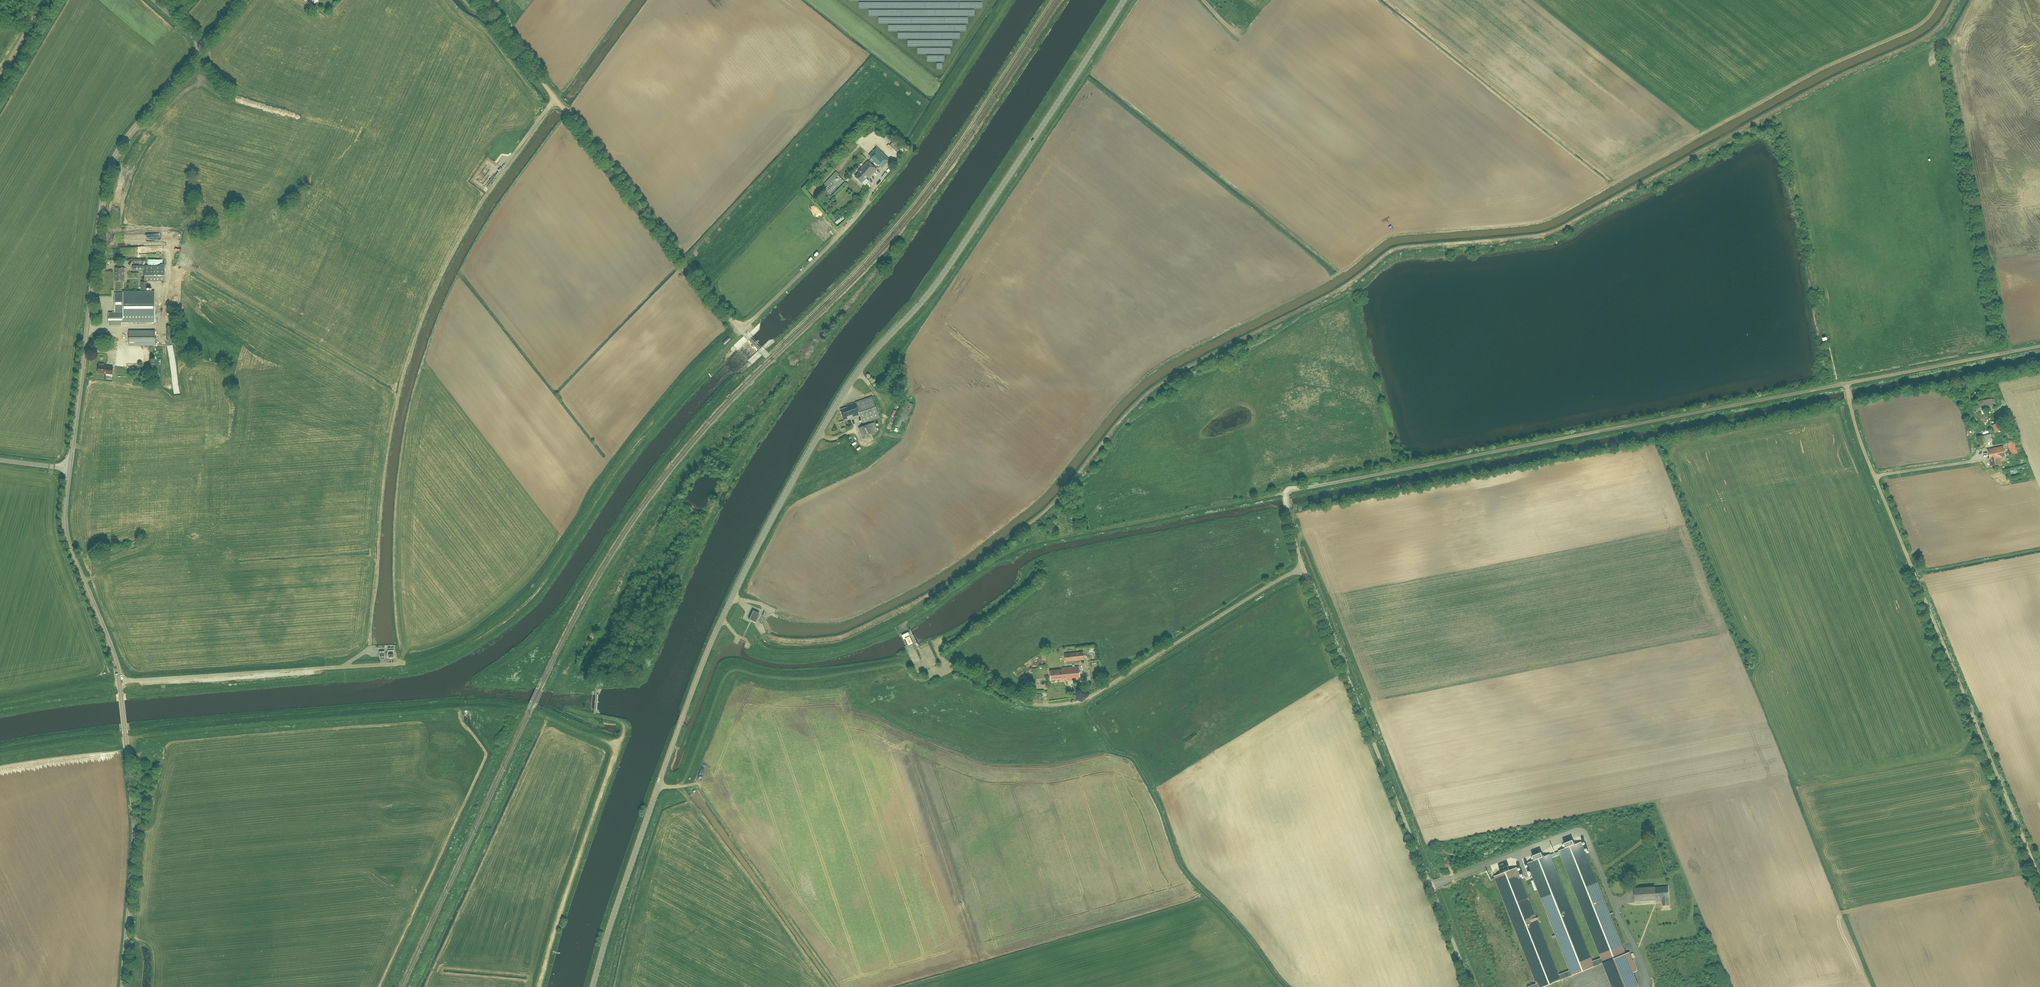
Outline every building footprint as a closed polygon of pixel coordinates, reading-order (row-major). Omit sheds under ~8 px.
[(859,173),(855,177),(865,186),(869,182),(866,179),(869,176),(870,177),(877,170),(871,164),(873,161),(878,165),(878,164),(883,168),(891,160),(877,147),(869,155),(872,159),(869,162),(868,161),(858,172),(859,173)] [(889,163),(884,169),(888,172),(892,166),(889,163)] [(843,190),(849,184),(847,182),(840,188),(843,190)] [(145,281),(165,281),(165,266),(145,266),(145,281)] [(116,272),(115,272),(115,281),(124,281),(124,268),(116,268),(116,272)] [(110,316),(109,319),(109,321),(111,323),(113,325),(115,325),(117,325),(118,325),(118,324),(119,324),(120,323),(121,323),(121,322),(122,322),(155,322),(155,292),(123,293),(115,293),(115,313),(114,313),(113,313),(111,314),(110,316)] [(129,342),(129,345),(130,345),(130,361),(142,361),(142,345),(155,345),(155,331),(129,331),(129,342)] [(117,345),(117,362),(124,361),(130,361),(130,345),(129,345),(129,342),(122,342),(122,345),(117,345)] [(113,367),(108,367),(102,366),(103,364),(99,364),(99,365),(98,373),(106,374),(106,375),(112,376),(113,367)] [(880,418),(872,397),(847,405),(848,407),(840,410),(844,420),(848,419),(848,420),(853,418),(853,417),(860,415),(863,424),(880,418)] [(1992,400),(1974,403),(1976,412),(1994,408),(1992,400)] [(913,405),(905,401),(895,427),(900,428),(902,421),(906,423),(913,405)] [(2000,422),(1991,425),(1993,433),(2002,430),(2000,422)] [(877,433),(874,423),(858,428),(861,438),(877,433)] [(2002,457),(2000,448),(1986,451),(1989,468),(1998,466),(1997,459),(2002,457)] [(759,614),(753,611),(749,620),(755,623),(759,614)] [(907,630),(901,634),(910,648),(916,645),(907,630)] [(1082,651),(1064,653),(1065,663),(1083,660),(1082,651)] [(1079,666),(1061,667),(1061,670),(1050,671),(1050,680),(1063,680),(1063,681),(1079,680),(1079,679),(1079,666)] [(1510,870),(1508,866),(1499,869),(1501,874),(1493,877),(1537,984),(1530,986),(1544,986),(1604,963),(1613,986),(1639,986),(1640,986),(1634,972),(1637,971),(1630,952),(1627,954),(1584,843),(1575,846),(1573,841),(1564,844),(1566,850),(1560,852),(1551,855),(1550,856),(1549,856),(1543,858),(1541,853),(1532,857),(1534,862),(1528,864),(1570,971),(1559,975),(1516,868),(1510,870)] [(1624,890),(1625,889),(1624,887),(1624,885),(1623,884),(1621,883),(1619,882),(1617,882),(1616,883),(1614,884),(1613,885),(1612,887),(1612,889),(1612,890),(1613,892),(1614,893),(1616,894),(1618,895),(1619,895),(1621,894),(1623,893),(1624,892),(1624,890)] [(1636,902),(1661,900),(1662,907),(1671,906),(1670,886),(1635,889),(1636,902)]
